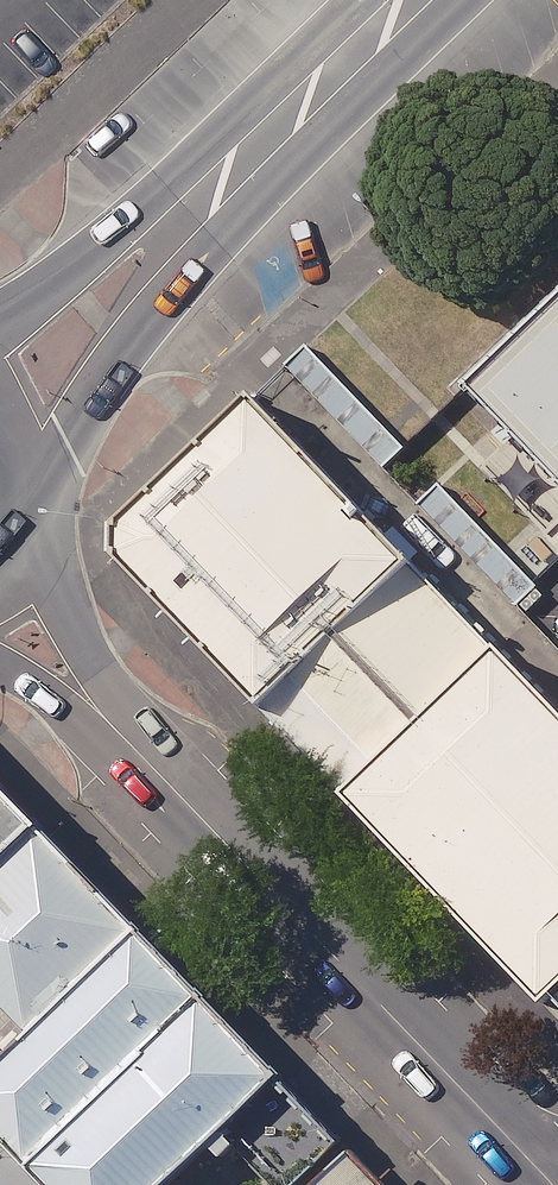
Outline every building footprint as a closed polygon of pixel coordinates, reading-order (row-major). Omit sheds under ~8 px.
[(459,360),(557,464),(557,266),(459,360)] [(323,348),(299,371),(397,473),(421,450),(323,348)] [(244,364),(107,494),(107,526),(534,975),(544,966),(557,980),(557,688),(490,618),(483,625),(412,550),(419,543),(244,364)] [(556,588),(451,487),(426,513),(530,614),(556,588)] [(0,781),(0,885),(53,835),(0,781)] [(53,835),(0,885),(0,1125),(55,1184),(158,1184),(274,1075),(154,940),(53,835)] [(42,1170),(0,1125),(0,1184),(56,1184),(42,1170)] [(354,1174),(341,1184),(364,1184),(354,1174)]
